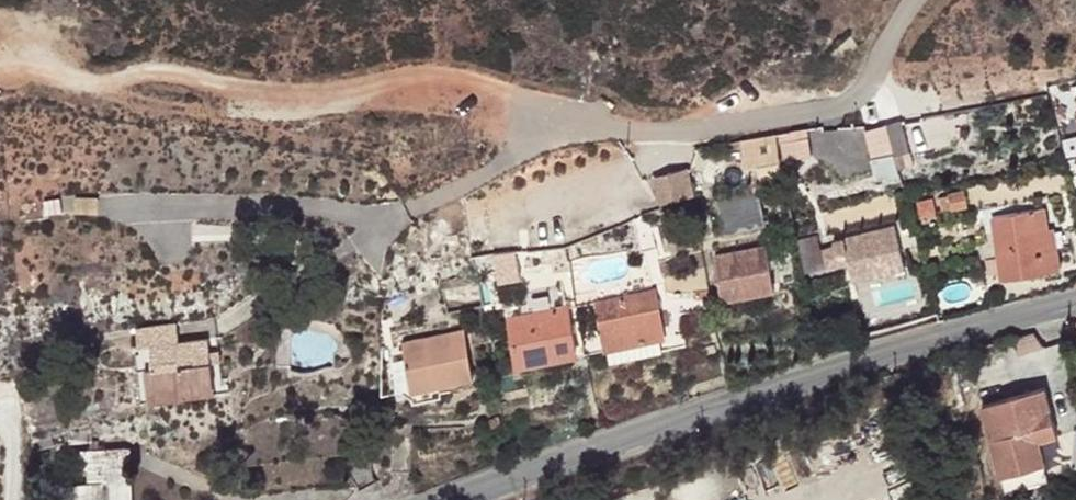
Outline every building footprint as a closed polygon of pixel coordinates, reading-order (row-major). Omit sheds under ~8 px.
[(901,112),(885,116),(892,145),(908,141),(901,112)] [(885,116),(861,122),(874,169),(896,163),(892,145),(885,116)] [(809,137),(781,145),(783,158),(811,154),(809,137)] [(768,149),(736,158),(741,178),(773,170),(768,149)] [(689,171),(656,180),(663,211),(695,204),(689,171)] [(760,195),(721,204),(728,236),(768,227),(760,195)] [(1042,208),(990,219),(1002,276),(1059,263),(1051,226),(1046,227),(1042,208)] [(889,226),(827,241),(831,255),(841,252),(848,279),(899,267),(889,226)] [(762,246),(708,256),(717,298),(770,288),(762,246)] [(590,301),(575,304),(577,316),(592,314),(590,301)] [(577,316),(575,304),(567,304),(570,318),(577,316)] [(647,305),(592,314),(600,363),(655,354),(647,305)] [(577,366),(570,318),(512,326),(520,375),(577,366)] [(177,327),(134,332),(136,349),(148,348),(150,371),(143,371),(147,404),(183,400),(182,392),(210,389),(205,341),(178,345),(177,327)] [(466,336),(405,345),(411,394),(472,386),(466,336)] [(148,348),(136,349),(132,350),(138,404),(147,404),(143,371),(150,371),(148,348)] [(182,392),(183,400),(212,398),(210,389),(182,392)] [(1044,390),(982,406),(999,475),(1013,473),(1016,487),(1035,482),(1031,468),(1044,464),(1038,442),(1056,437),(1044,390)] [(90,469),(107,467),(108,484),(92,486),(69,487),(70,499),(132,499),(128,447),(88,451),(90,469)] [(370,462),(342,466),(358,494),(375,488),(370,462)] [(90,469),(92,486),(108,484),(107,467),(90,469)]
